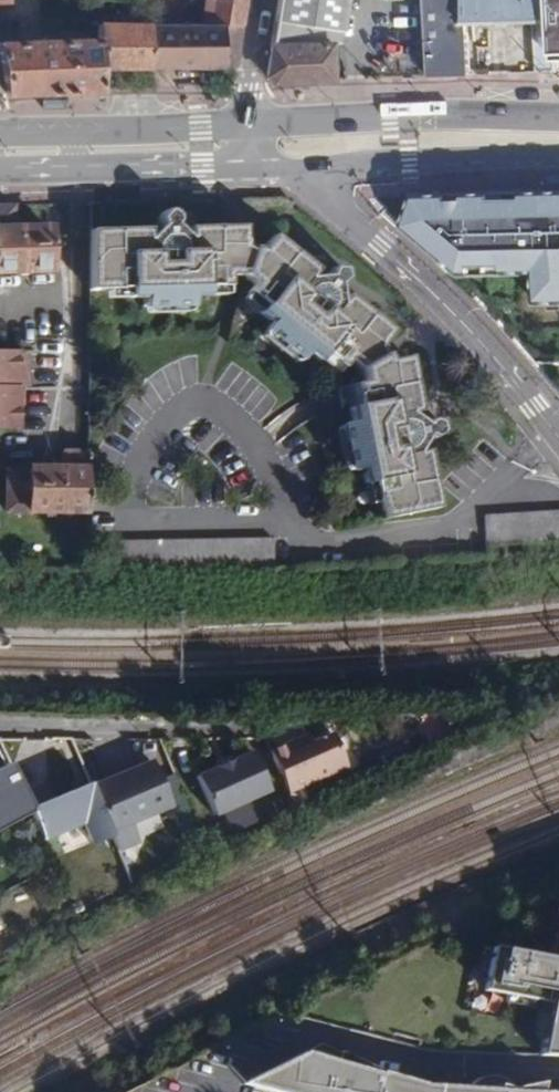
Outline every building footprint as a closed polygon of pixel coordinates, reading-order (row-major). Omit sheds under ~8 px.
[(10,9),(9,0),(0,0),(0,10),(10,9)] [(198,22),(97,22),(97,40),(97,64),(233,65),(242,0),(201,0),(198,22)] [(342,0),(277,0),(266,77),(271,82),(331,80),(328,42),(336,41),(342,0)] [(431,77),(471,75),(468,27),(472,26),(471,0),(428,0),(431,77)] [(472,26),(509,25),(537,24),(538,69),(555,69),(553,0),(471,0),(472,26)] [(97,64),(97,40),(0,44),(0,66),(4,93),(48,91),(98,89),(97,64)] [(404,232),(454,275),(529,273),(531,304),(558,304),(558,192),(477,195),(416,196),(404,232)] [(0,206),(0,274),(49,274),(48,230),(14,231),(13,206),(0,206)] [(145,234),(89,234),(88,289),(126,289),(126,298),(143,297),(143,304),(192,303),(192,295),(207,295),(207,286),(227,285),(228,276),(237,276),(242,276),(251,283),(245,291),(261,304),(256,311),(269,321),(264,327),(301,357),(307,351),(320,361),(324,356),(339,368),(348,361),(353,366),(357,370),(359,383),(337,387),(338,395),(340,406),(348,406),(350,422),(343,424),(352,469),(360,469),(363,486),(372,485),(378,519),(434,509),(423,454),(411,453),(420,442),(423,438),(430,439),(435,432),(433,423),(429,420),(421,415),(415,411),(404,359),(386,361),(382,356),(377,348),(389,335),(345,299),(336,307),(336,300),(335,288),(342,284),(342,274),(338,269),(314,273),(310,269),(307,267),(269,237),(258,250),(247,247),(241,246),(240,230),(186,232),(178,224),(170,216),(163,215),(158,217),(155,223),(157,231),(153,235),(145,244),(145,234)] [(17,386),(24,386),(25,356),(19,356),(19,352),(0,352),(0,386),(17,386)] [(16,428),(17,386),(0,386),(0,428),(16,428)] [(5,513),(85,515),(86,444),(69,444),(69,471),(6,470),(5,513)] [(483,518),(484,529),(485,544),(558,540),(558,514),(483,518)] [(335,528),(333,520),(325,522),(327,531),(335,528)] [(113,572),(271,568),(270,539),(112,542),(113,572)] [(252,753),(270,795),(328,770),(314,737),(295,745),(291,736),(252,753)] [(234,752),(180,776),(197,815),(252,792),(234,752)] [(87,787),(106,833),(125,825),(164,809),(145,763),(87,787)] [(26,815),(32,812),(31,810),(29,812),(3,765),(0,766),(0,829),(26,815)] [(26,815),(38,844),(80,827),(88,847),(108,839),(106,833),(87,787),(86,783),(29,806),(31,810),(32,812),(26,815)] [(108,839),(114,852),(132,844),(125,825),(106,833),(108,839)] [(558,1057),(558,951),(557,961),(492,950),(485,993),(550,1004),(541,1056),(558,1057)] [(414,1091),(318,1042),(244,1079),(248,1089),(262,1091),(418,1091),(414,1091)] [(511,1091),(506,1085),(497,1080),(484,1079),(475,1084),(466,1091),(512,1091),(511,1091)]
